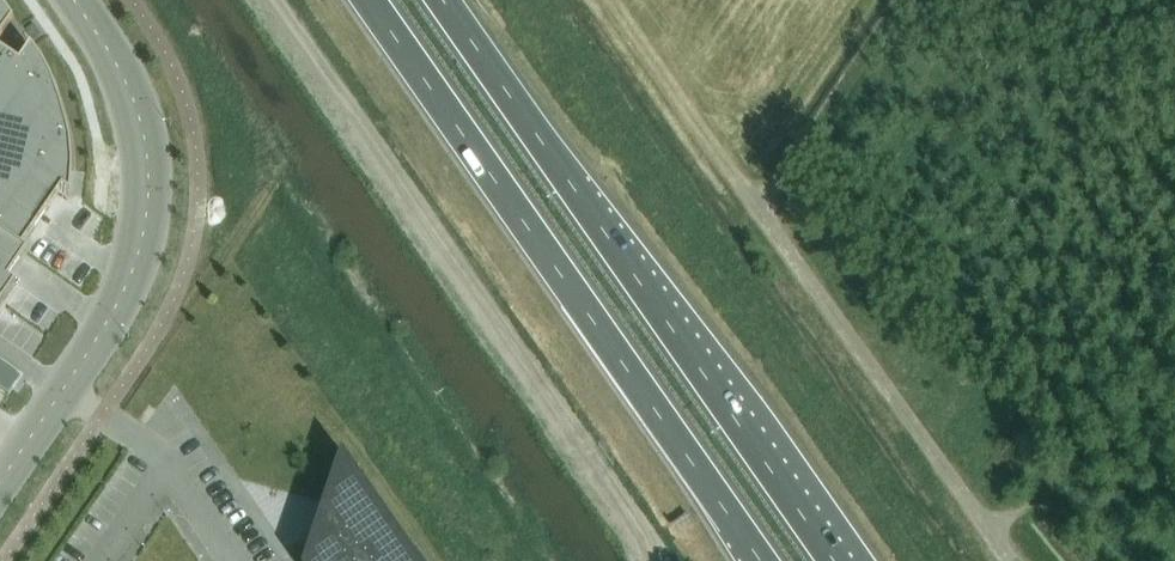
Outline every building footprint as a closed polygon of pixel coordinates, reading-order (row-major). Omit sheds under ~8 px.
[(5,49),(5,48),(12,38),(16,34),(0,11),(0,56),(5,49)] [(18,296),(9,290),(28,262),(24,260),(63,203),(72,209),(74,184),(74,176),(72,155),(70,143),(66,129),(62,117),(58,105),(54,94),(54,95),(49,84),(46,77),(33,59),(29,64),(22,76),(0,61),(0,322),(18,296)] [(0,362),(0,387),(8,393),(20,376),(0,362)] [(367,488),(340,449),(339,453),(360,484),(307,560),(418,560),(367,488)]
